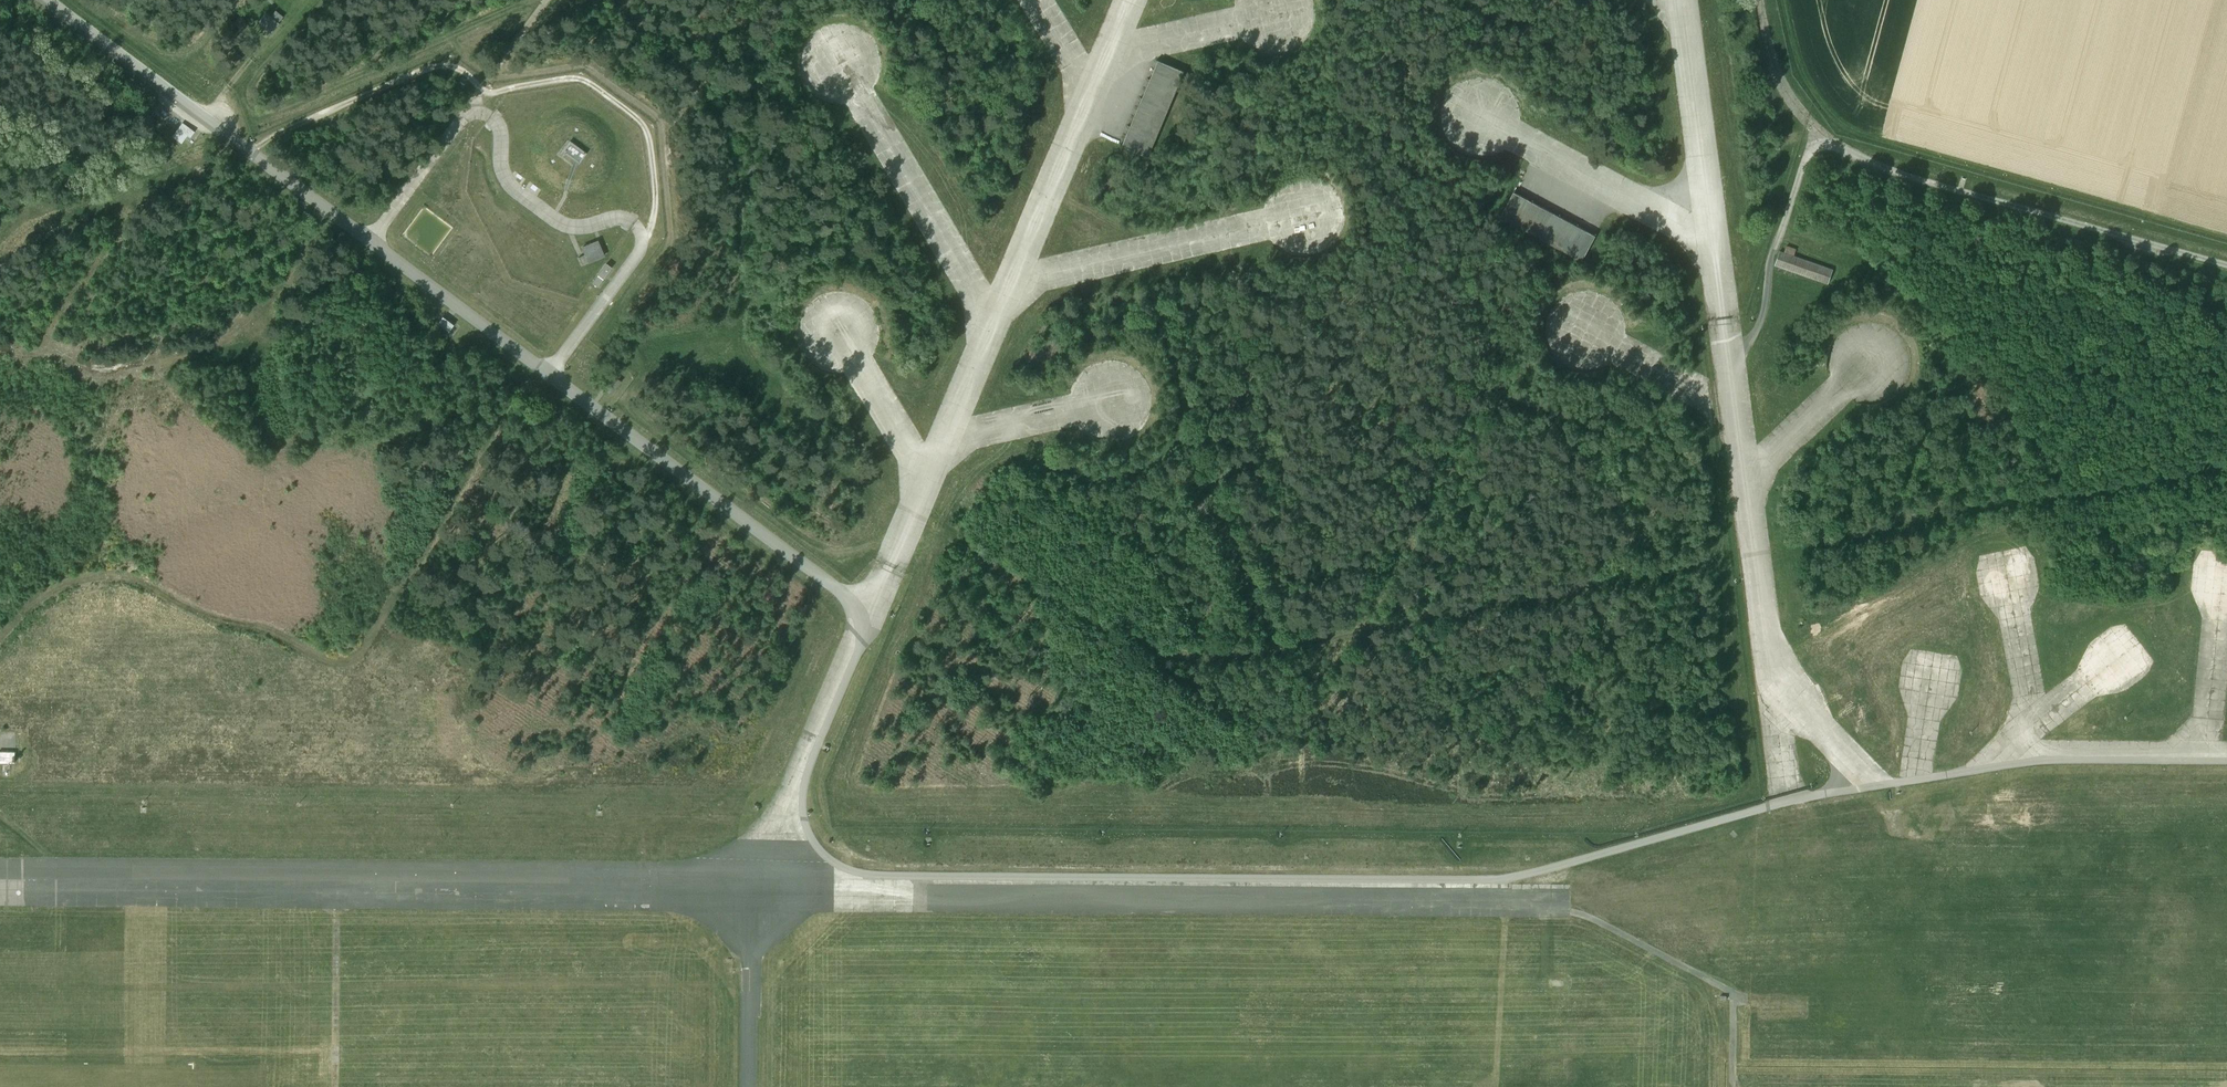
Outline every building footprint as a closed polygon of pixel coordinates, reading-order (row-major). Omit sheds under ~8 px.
[(284,17),(268,10),(260,25),(277,33),(284,17)] [(1158,61),(1122,146),(1148,157),(1184,72),(1158,61)] [(179,129),(185,121),(172,111),(166,119),(179,129)] [(187,121),(176,134),(190,145),(201,132),(187,121)] [(585,152),(569,140),(561,151),(578,163),(585,152)] [(1595,236),(1513,192),(1500,217),(1581,261),(1595,236)] [(597,241),(581,248),(584,256),(587,263),(588,264),(604,257),(597,241)] [(1786,246),(1784,253),(1779,251),(1774,266),(1827,284),(1832,269),(1793,256),(1796,249),(1786,246)] [(587,263),(584,256),(578,258),(581,266),(587,263)] [(606,264),(592,283),(597,287),(612,268),(606,264)] [(447,315),(441,322),(452,330),(458,323),(447,315)] [(0,752),(0,763),(14,763),(14,752),(0,752)] [(1559,893),(1559,883),(1537,884),(1537,893),(1559,893)]
